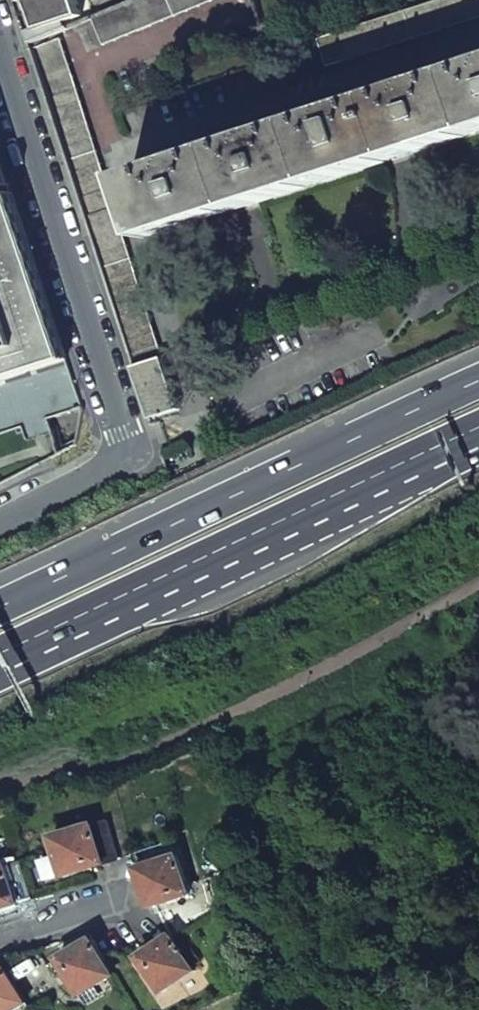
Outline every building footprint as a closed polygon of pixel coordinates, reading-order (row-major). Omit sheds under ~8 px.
[(37,30),(63,22),(80,17),(75,0),(28,0),(36,28),(37,30)] [(103,46),(220,0),(139,0),(92,18),(103,46)] [(328,68),(478,20),(478,0),(444,0),(319,40),(328,68)] [(25,32),(29,44),(66,29),(63,22),(37,30),(36,28),(25,32)] [(134,368),(151,420),(158,417),(180,410),(60,39),(31,51),(134,368)] [(150,240),(478,134),(478,68),(430,83),(429,78),(422,82),(413,83),(415,88),(351,109),(349,103),(342,107),(334,108),(336,114),(272,134),(270,128),(263,133),(255,133),(257,139),(193,160),(191,154),(184,158),(176,159),(177,164),(131,179),(150,240)] [(84,409),(0,150),(0,436),(84,409)] [(108,821),(93,826),(106,864),(120,860),(108,821)] [(93,826),(52,838),(59,858),(43,863),(49,882),(106,864),(93,826)] [(175,843),(135,856),(139,869),(179,857),(175,843)] [(179,857),(139,869),(151,909),(191,896),(179,857)] [(21,862),(6,867),(18,904),(33,900),(21,862)] [(0,868),(0,910),(18,904),(6,867),(0,868)] [(173,937),(142,957),(140,958),(163,993),(196,972),(173,937)] [(93,940),(59,960),(80,996),(115,976),(93,940)] [(0,971),(0,1009),(17,1009),(27,1004),(6,967),(0,971)]
